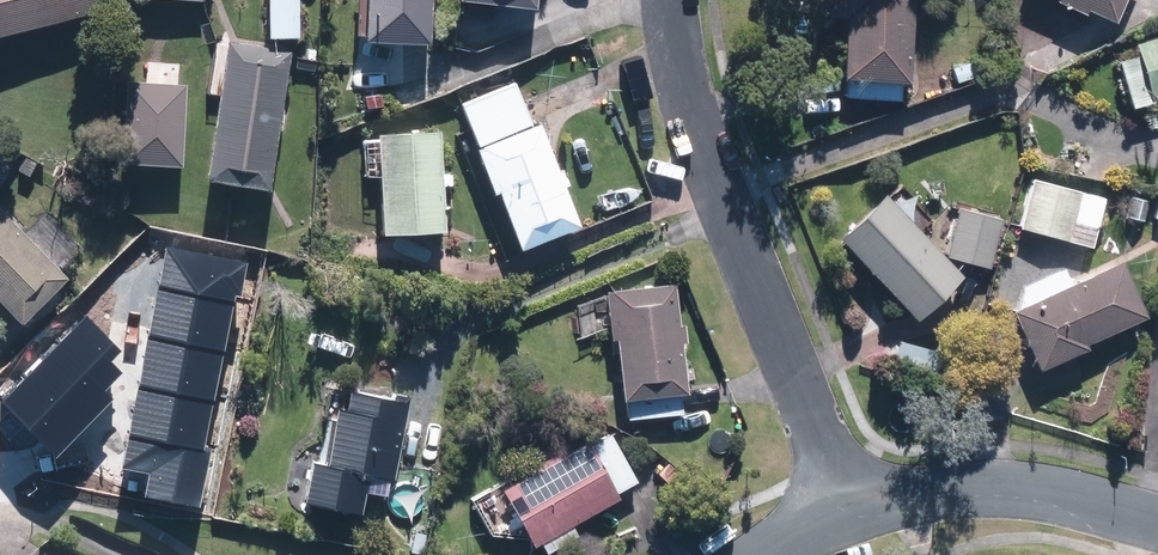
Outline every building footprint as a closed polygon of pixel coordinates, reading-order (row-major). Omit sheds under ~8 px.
[(108,10),(105,0),(0,0),(0,35),(108,10)] [(295,0),(265,0),(264,40),(294,40),(295,0)] [(353,38),(362,38),(362,44),(426,46),(428,0),(354,0),(353,38)] [(456,5),(532,11),(533,0),(457,0),(456,5)] [(842,102),(898,104),(899,83),(906,83),(909,0),(818,0),(817,20),(840,21),(838,80),(843,80),(842,102)] [(1050,4),(1080,19),(1083,12),(1108,25),(1120,0),(1052,0),(1050,4)] [(1129,45),(1132,58),(1115,62),(1126,111),(1157,103),(1157,39),(1129,45)] [(280,102),(288,54),(215,43),(206,96),(216,98),(202,184),(265,195),(275,132),(285,134),(290,104),(280,102)] [(185,61),(146,59),(145,74),(119,73),(113,169),(186,173),(192,77),(184,77),(185,61)] [(568,189),(560,167),(552,170),(534,123),(531,125),(514,81),(457,103),(475,149),(470,151),(488,198),(493,196),(515,253),(575,230),(560,192),(568,189)] [(448,188),(448,175),(438,175),(437,134),(376,135),(377,233),(439,232),(438,188),(448,188)] [(0,150),(0,185),(15,159),(0,150)] [(1103,199),(1029,178),(1015,230),(1089,250),(1103,199)] [(943,258),(987,272),(989,271),(999,215),(952,204),(931,223),(899,188),(888,198),(883,194),(834,240),(839,246),(835,251),(860,277),(864,273),(909,321),(958,275),(943,258)] [(14,325),(63,280),(58,274),(85,249),(48,209),(21,234),(14,227),(18,223),(2,207),(0,209),(0,310),(14,325)] [(1060,267),(1020,286),(1018,300),(1021,307),(1007,313),(1035,373),(1082,352),(1079,347),(1141,319),(1115,263),(1068,285),(1060,267)] [(605,341),(612,340),(618,401),(681,396),(676,345),(683,344),(681,326),(675,326),(671,284),(601,290),(605,341)] [(73,344),(162,434),(213,384),(124,293),(73,344)] [(298,504),(357,514),(361,493),(382,497),(385,480),(393,481),(408,396),(390,393),(388,399),(344,391),(341,408),(335,406),(332,418),(326,417),(319,460),(306,458),(298,504)] [(496,489),(530,548),(537,544),(543,554),(575,537),(568,525),(616,499),(613,493),(636,481),(610,434),(586,448),(583,443),(574,448),(571,442),(519,471),(521,475),(496,489)]
